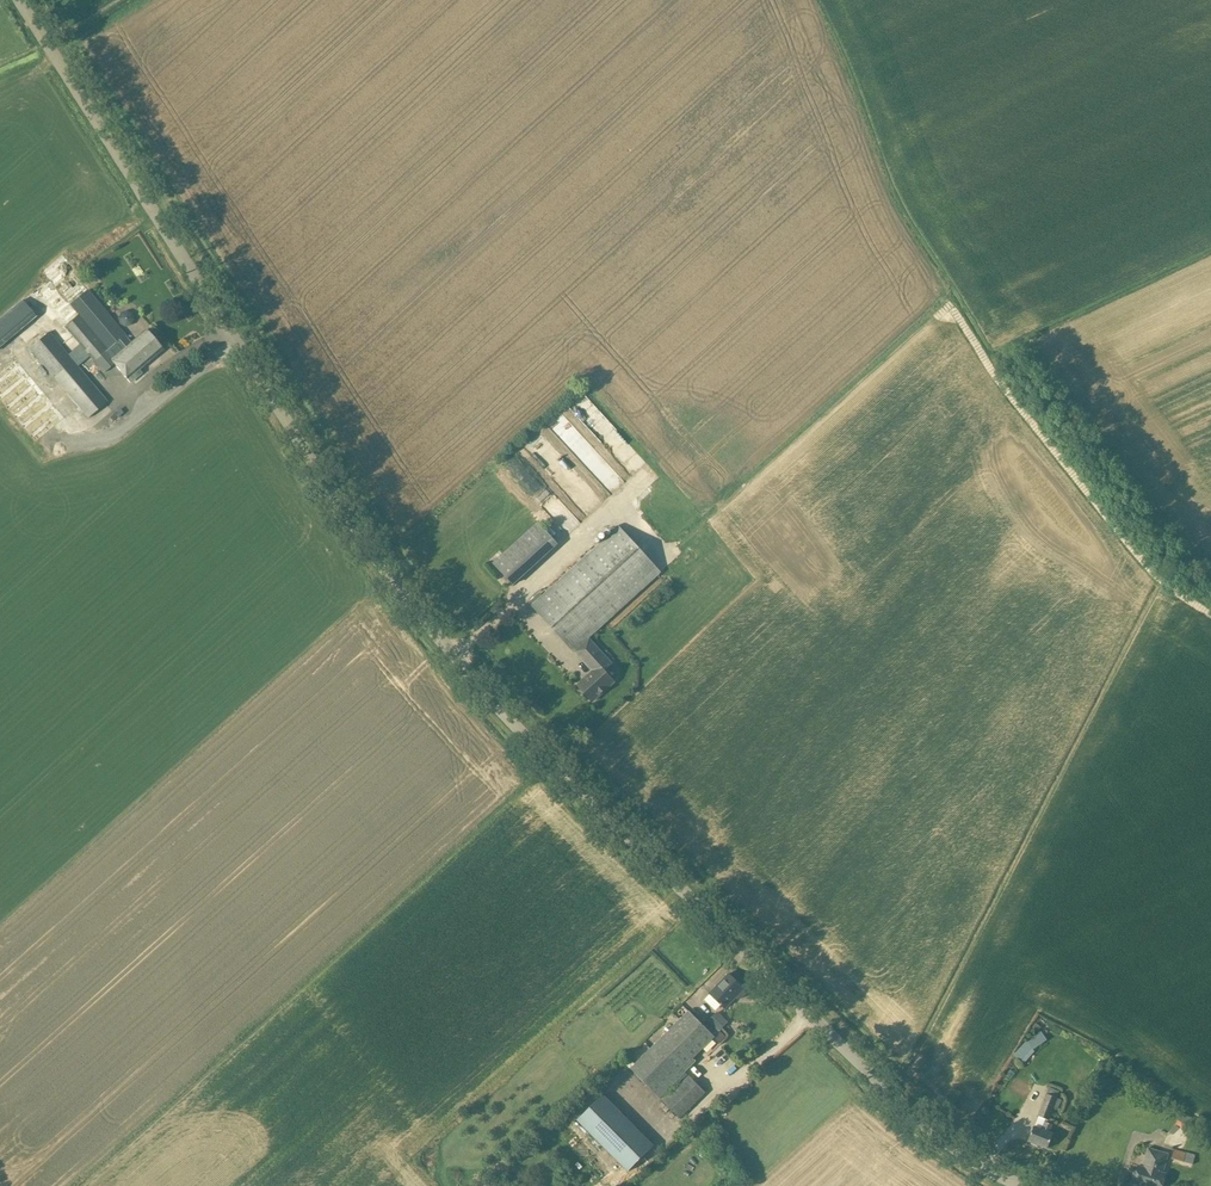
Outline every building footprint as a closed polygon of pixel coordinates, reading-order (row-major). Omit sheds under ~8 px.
[(104,373),(114,364),(131,383),(143,373),(139,370),(163,350),(146,331),(132,343),(73,273),(76,271),(63,255),(43,272),(51,281),(37,293),(81,344),(68,355),(49,332),(30,348),(89,418),(108,402),(78,367),(91,356),(104,373)] [(36,316),(23,300),(0,320),(0,347),(36,316)] [(561,508),(519,458),(508,467),(550,517),(561,508)] [(559,545),(538,522),(493,563),(513,586),(559,545)] [(613,664),(590,638),(607,623),(662,573),(619,527),(531,606),(574,653),(592,673),(577,686),(592,703),(614,682),(605,672),(613,664)] [(745,992),(743,990),(744,989),(728,974),(709,994),(725,1009),(737,997),(738,999),(741,999),(745,995),(745,992)] [(624,1063),(630,1069),(661,1100),(663,1099),(664,1101),(663,1102),(680,1120),(706,1094),(689,1076),(668,1097),(666,1095),(686,1075),(685,1073),(696,1062),(694,1059),(714,1038),(689,1011),(635,1064),(629,1058),(624,1063)] [(728,1023),(717,1012),(708,1021),(718,1032),(728,1023)] [(1041,1031),(1027,1041),(1014,1056),(1024,1064),(1035,1052),(1033,1050),(1047,1040),(1041,1031)] [(1039,1116),(1048,1120),(1049,1121),(1054,1108),(1058,1110),(1062,1100),(1057,1098),(1060,1091),(1049,1087),(1047,1094),(1046,1094),(1037,1116),(1039,1116)] [(589,1154),(600,1143),(628,1172),(654,1146),(603,1095),(578,1121),(596,1140),(585,1150),(589,1154)] [(1182,1112),(1175,1125),(1191,1133),(1198,1121),(1182,1112)] [(1042,1130),(1035,1127),(1034,1127),(1028,1142),(1048,1150),(1054,1134),(1050,1133),(1053,1125),(1047,1123),(1045,1122),(1042,1130)] [(1163,1173),(1169,1153),(1147,1147),(1142,1168),(1138,1166),(1133,1184),(1140,1185),(1162,1185),(1165,1174),(1163,1173)] [(1173,1149),(1171,1159),(1192,1165),(1195,1155),(1173,1149)]
